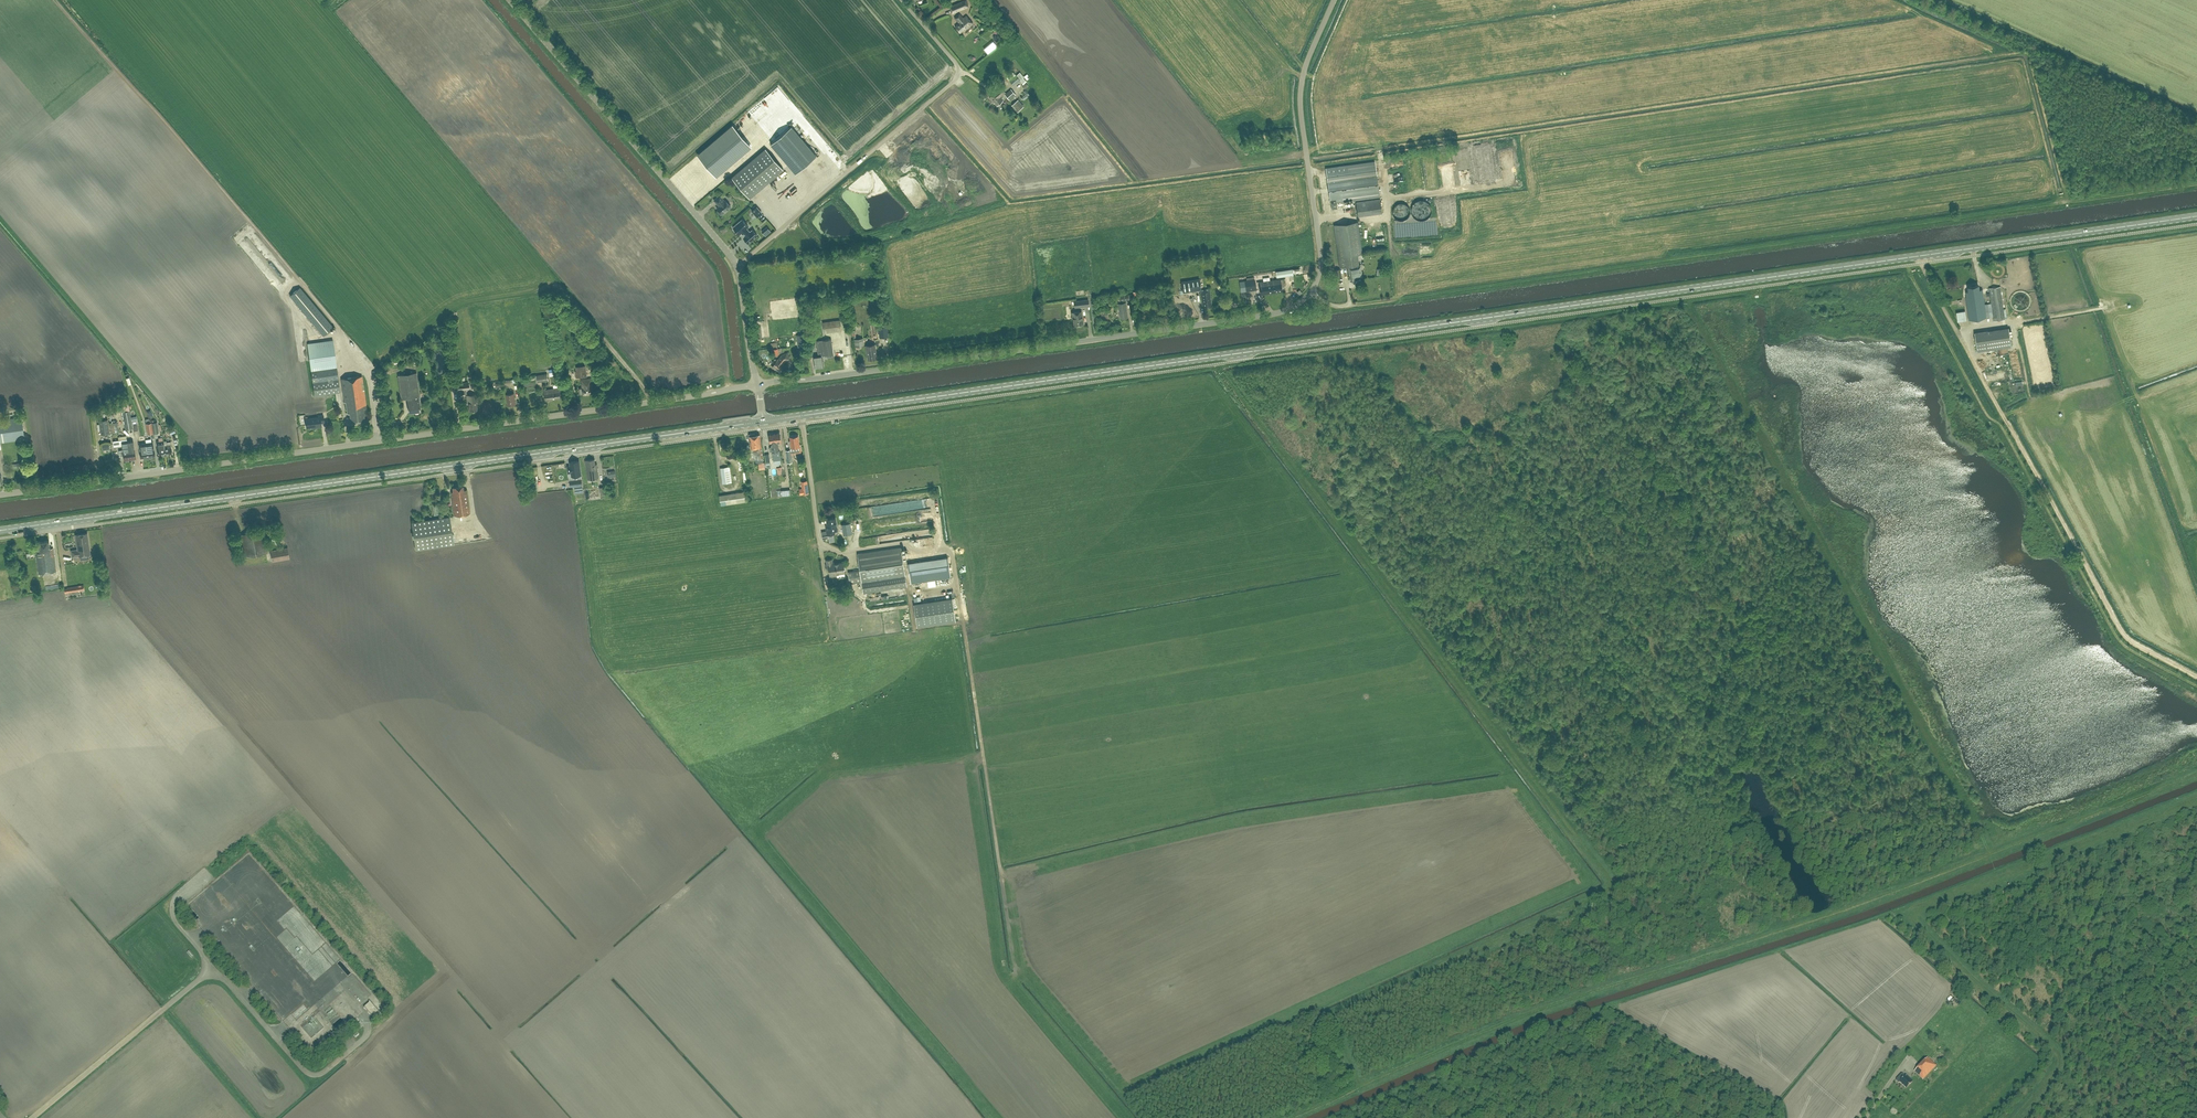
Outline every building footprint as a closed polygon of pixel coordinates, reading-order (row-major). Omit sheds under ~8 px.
[(954,12),(968,6),(966,0),(964,0),(952,5),(949,7),(952,13),(954,12)] [(959,23),(955,27),(960,32),(963,30),(964,31),(973,23),(966,15),(963,18),(959,13),(955,18),(959,23)] [(1013,71),(1007,77),(1009,80),(1016,75),(1013,71)] [(1014,85),(1020,80),(1023,84),(1026,81),(1023,77),(1024,77),(1020,72),(1015,76),(1010,81),(1014,85)] [(997,90),(996,92),(996,91),(989,97),(996,105),(1003,100),(1000,96),(1005,91),(1001,86),(997,90)] [(1009,99),(1015,94),(1010,88),(1004,93),(1009,99)] [(1016,111),(1023,106),(1017,99),(1011,104),(1016,111)] [(732,126),(698,155),(716,176),(750,147),(732,126)] [(816,156),(791,126),(770,144),(795,173),(816,156)] [(879,148),(887,156),(893,150),(885,142),(879,148)] [(783,170),(765,149),(731,177),(749,199),(783,170)] [(1453,169),(1452,154),(1442,154),(1443,170),(1453,169)] [(1331,204),(1331,203),(1332,209),(1337,208),(1336,203),(1380,197),(1376,170),(1375,161),(1326,168),(1331,204)] [(917,204),(925,200),(915,180),(907,185),(917,204)] [(695,196),(690,200),(695,207),(701,203),(695,196)] [(724,202),(719,196),(714,200),(719,206),(716,209),(721,215),(730,207),(725,201),(724,202)] [(1380,198),(1356,201),(1358,216),(1382,212),(1380,198)] [(1423,200),(1421,200),(1418,200),(1415,202),(1414,203),(1412,205),(1411,209),(1411,210),(1411,212),(1412,214),(1413,216),(1414,217),(1416,219),(1418,220),(1419,220),(1421,220),(1424,220),(1425,220),(1427,219),(1428,218),(1430,216),(1430,215),(1432,212),(1432,210),(1432,208),(1431,205),(1429,203),(1428,202),(1425,200),(1423,200)] [(1398,219),(1400,220),(1403,220),(1404,219),(1406,219),(1407,218),(1409,216),(1410,215),(1410,213),(1410,211),(1410,209),(1409,207),(1408,205),(1407,204),(1405,203),(1404,202),(1402,202),(1400,202),(1398,203),(1396,204),(1395,205),(1394,207),(1393,209),(1393,211),(1393,212),(1394,215),(1394,216),(1395,217),(1397,218),(1398,219)] [(762,212),(757,207),(752,211),(757,216),(762,212)] [(748,226),(742,219),(733,227),(734,228),(734,229),(735,231),(737,231),(739,234),(742,232),(745,236),(743,237),(748,243),(757,235),(752,229),(750,232),(746,228),(748,226)] [(1334,225),(1339,267),(1347,266),(1349,280),(1354,279),(1354,277),(1361,276),(1360,264),(1358,264),(1357,254),(1362,254),(1358,222),(1334,225)] [(1276,271),(1277,277),(1293,275),(1293,269),(1276,271)] [(1199,279),(1181,281),(1183,292),(1200,290),(1199,279)] [(1246,290),(1252,289),(1256,289),(1255,279),(1245,280),(1246,290)] [(1273,280),(1275,292),(1281,291),(1281,290),(1281,286),(1285,285),(1285,279),(1273,280)] [(1275,292),(1273,280),(1259,282),(1261,293),(1275,292)] [(281,292),(285,289),(281,284),(277,288),(281,292)] [(1969,320),(1986,317),(1982,289),(1979,289),(1978,285),(1967,286),(1968,291),(1966,291),(1966,296),(1966,297),(1969,320)] [(1993,321),(2004,319),(2000,286),(1989,288),(1993,321)] [(290,295),(323,335),(333,327),(300,287),(290,295)] [(1203,307),(1211,306),(1210,291),(1201,292),(1203,307)] [(1119,301),(1128,300),(1127,292),(1118,294),(1119,301)] [(1089,306),(1088,299),(1074,301),(1075,307),(1089,306)] [(1120,319),(1128,318),(1126,302),(1118,303),(1120,319)] [(1082,311),(1072,312),(1073,319),(1074,325),(1083,324),(1082,311)] [(840,319),(822,322),(824,333),(841,330),(840,319)] [(878,326),(879,337),(888,336),(887,325),(878,326)] [(2011,346),(2008,329),(1974,334),(1977,351),(2011,346)] [(864,345),(863,338),(854,339),(855,346),(864,345)] [(333,339),(307,343),(314,395),(340,392),(333,339)] [(824,355),(828,355),(828,358),(834,357),(833,354),(831,339),(816,341),(818,356),(814,357),(816,367),(824,366),(823,361),(824,360),(824,355)] [(867,359),(872,359),(877,358),(875,344),(866,345),(867,359)] [(786,360),(783,354),(782,355),(778,360),(777,359),(772,366),(774,368),(775,367),(780,371),(784,365),(783,364),(786,360)] [(586,366),(576,367),(576,371),(575,371),(576,378),(587,376),(586,366)] [(419,405),(421,405),(420,396),(416,372),(398,375),(401,399),(408,398),(408,400),(407,400),(409,412),(420,411),(419,405)] [(547,374),(536,375),(537,382),(548,380),(547,374)] [(363,414),(367,414),(362,376),(341,379),(344,402),(346,402),(347,413),(349,413),(351,422),(364,420),(363,414)] [(581,380),(582,388),(579,388),(580,394),(583,394),(593,393),(591,378),(581,380)] [(457,391),(469,389),(468,381),(456,383),(457,391)] [(545,400),(560,398),(559,388),(544,390),(545,400)] [(477,410),(476,401),(477,401),(476,393),(466,395),(467,402),(468,402),(469,411),(477,410)] [(508,405),(516,404),(514,393),(506,394),(508,405)] [(132,428),(129,410),(122,411),(125,429),(132,428)] [(321,423),(324,422),(323,415),(318,415),(319,417),(305,419),(306,427),(313,426),(314,427),(322,426),(321,423)] [(25,438),(22,417),(0,420),(0,442),(25,438)] [(109,433),(107,419),(99,421),(101,434),(109,433)] [(116,421),(109,423),(111,432),(118,431),(116,421)] [(749,434),(749,436),(751,448),(751,452),(753,452),(754,459),(762,458),(762,451),(761,447),(760,435),(755,435),(755,433),(749,434)] [(770,442),(771,442),(775,441),(775,444),(777,444),(777,443),(781,442),(780,433),(769,434),(770,442)] [(790,447),(800,446),(798,435),(789,436),(790,441),(789,441),(790,447)] [(129,459),(130,459),(130,456),(129,456),(128,456),(128,454),(129,454),(128,446),(127,441),(127,439),(121,439),(124,460),(125,459),(125,460),(126,461),(128,460),(129,460),(129,459)] [(130,456),(130,459),(131,460),(134,460),(134,459),(134,458),(135,458),(134,449),(133,440),(127,441),(128,446),(129,454),(128,454),(128,456),(129,456),(130,456)] [(165,454),(164,445),(163,441),(157,442),(157,449),(158,455),(165,454)] [(164,445),(165,454),(172,453),(171,447),(170,441),(166,442),(167,445),(164,445)] [(773,460),(780,459),(779,451),(779,450),(778,450),(777,444),(775,444),(775,441),(771,442),(771,446),(770,447),(769,448),(769,450),(771,451),(772,451),(773,460)] [(146,443),(146,447),(148,458),(151,457),(152,457),(152,456),(155,455),(154,449),(153,447),(153,442),(146,443)] [(140,457),(143,457),(143,458),(144,458),(148,458),(146,447),(146,443),(138,444),(139,449),(140,451),(139,451),(140,457)] [(587,479),(599,478),(597,464),(595,464),(595,459),(587,460),(585,460),(587,479)] [(569,479),(570,486),(582,484),(581,474),(580,468),(579,468),(578,460),(570,462),(570,465),(567,466),(568,473),(572,472),(572,476),(573,476),(573,479),(569,479)] [(722,481),(732,480),(731,465),(721,466),(722,481)] [(800,493),(809,492),(808,479),(802,479),(802,488),(800,488),(800,493)] [(582,484),(574,485),(575,493),(583,492),(582,484)] [(454,515),(470,513),(466,489),(463,489),(463,486),(452,487),(453,491),(451,491),(454,515)] [(720,496),(721,505),(747,500),(745,492),(720,496)] [(894,511),(905,510),(905,502),(894,502),(894,511)] [(834,530),(837,530),(835,518),(826,519),(827,526),(826,526),(827,534),(834,533),(834,530)] [(841,523),(843,535),(852,533),(851,522),(841,523)] [(78,556),(90,554),(88,541),(88,539),(87,533),(75,534),(76,540),(76,541),(76,543),(77,543),(78,556)] [(38,573),(56,571),(53,548),(50,548),(49,540),(37,542),(38,550),(35,550),(38,573)] [(272,561),(289,558),(287,547),(270,550),(272,561)] [(863,592),(907,586),(901,547),(857,553),(860,570),(848,572),(850,583),(861,581),(863,592)] [(908,563),(911,583),(951,577),(948,557),(908,563)] [(836,573),(845,572),(843,562),(832,564),(832,559),(826,560),(827,569),(829,568),(830,577),(837,576),(836,573)] [(913,604),(917,626),(955,620),(952,598),(913,604)] [(374,1020),(380,1015),(370,1003),(364,1008),(374,1020)] [(1913,1072),(1915,1074),(1922,1080),(1935,1066),(1926,1058),(1913,1072)] [(1898,1083),(1905,1089),(1911,1082),(1904,1076),(1903,1077),(1901,1075),(1900,1075),(1895,1080),(1895,1081),(1897,1083),(1898,1083)]
